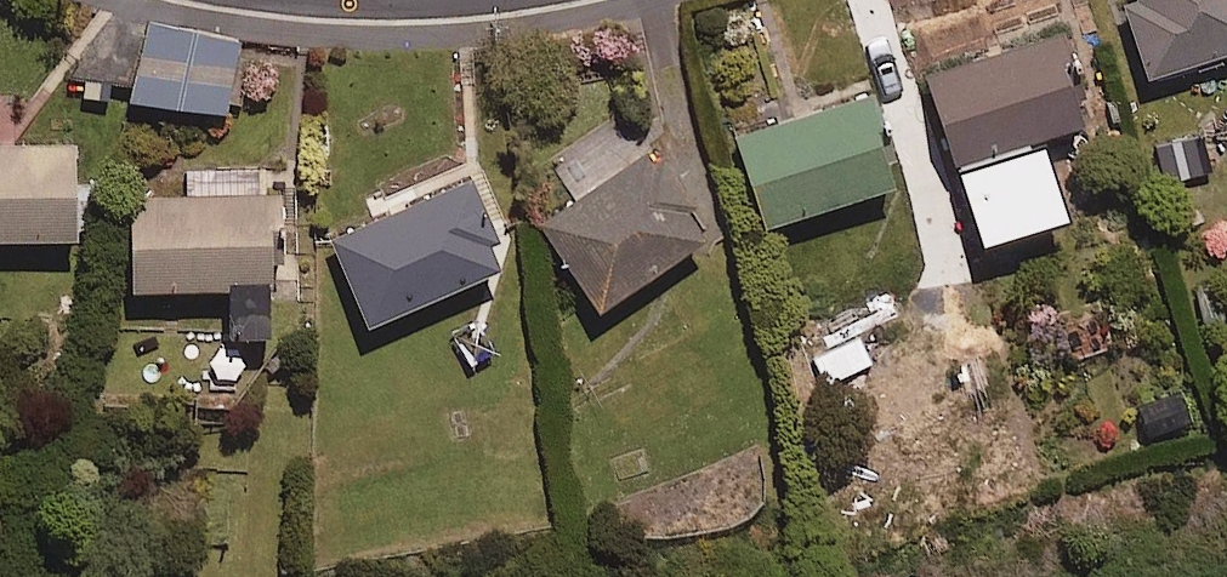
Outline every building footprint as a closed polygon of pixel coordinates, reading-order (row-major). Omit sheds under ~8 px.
[(1150,79),(1226,57),(1226,0),(1128,0),(1150,79)] [(240,42),(149,25),(135,101),(226,118),(240,42)] [(1088,125),(1060,34),(930,75),(985,247),(1068,221),(1042,139),(1088,125)] [(899,189),(871,97),(737,139),(765,230),(899,189)] [(75,145),(1,146),(1,127),(0,127),(0,244),(75,243),(75,145)] [(1206,173),(1197,138),(1144,152),(1154,187),(1206,173)] [(711,241),(654,153),(543,225),(600,312),(711,241)] [(251,196),(250,171),(133,173),(135,294),(234,292),(234,340),(279,339),(276,196),(251,196)] [(505,270),(466,183),(333,241),(371,329),(505,270)]
